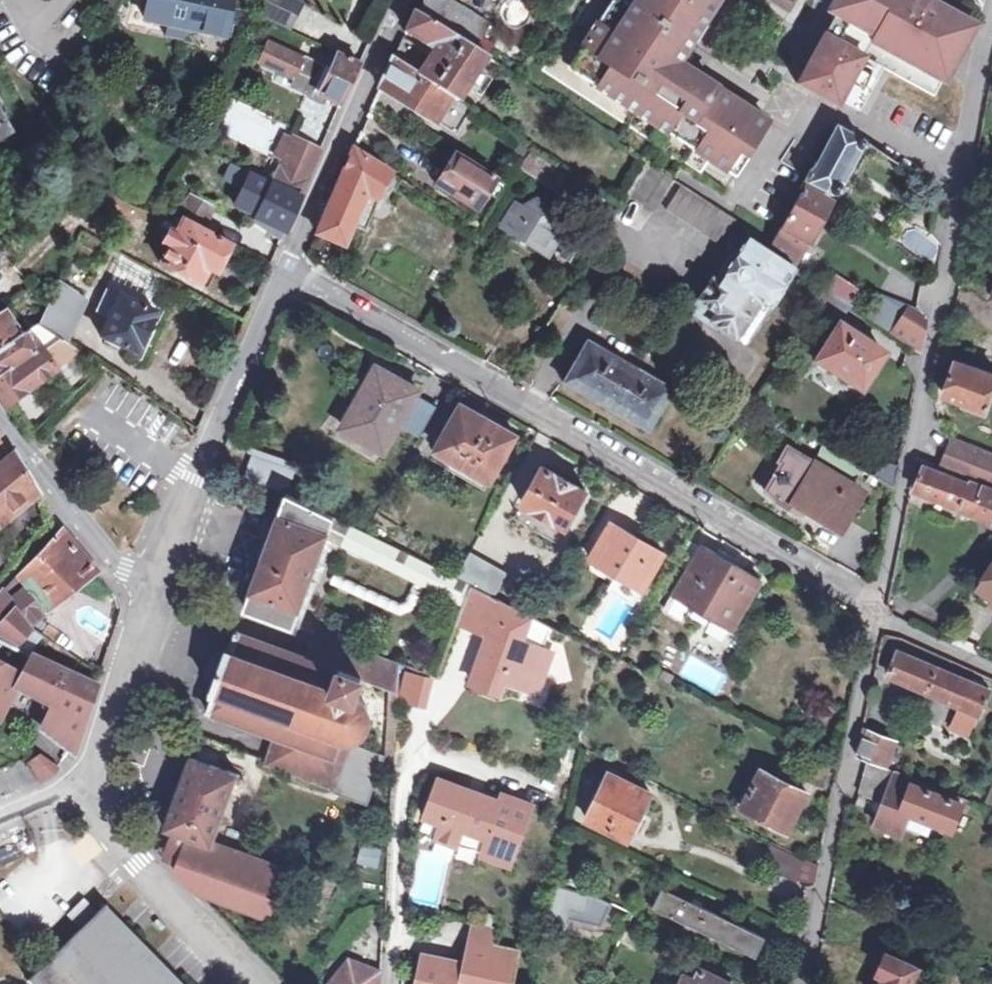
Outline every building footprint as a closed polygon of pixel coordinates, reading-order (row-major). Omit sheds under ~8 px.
[(147,21),(171,25),(168,37),(185,41),(187,29),(228,36),(235,0),(151,0),(147,21)] [(251,12),(257,15),(288,29),(297,9),(278,0),(256,0),(251,12)] [(433,21),(452,34),(466,11),(449,0),(446,0),(433,21)] [(637,115),(629,127),(701,174),(712,156),(736,172),(768,122),(715,88),(671,60),(696,21),(703,25),(719,0),(630,0),(609,33),(596,25),(580,50),(593,58),(580,78),(637,114),(641,109),(661,122),(657,128),(637,115)] [(596,25),(609,33),(630,0),(612,0),(596,25)] [(965,24),(931,6),(927,12),(905,0),(828,0),(822,12),(784,80),(823,102),(826,97),(846,108),(863,77),(846,67),(852,55),(870,65),(924,95),(932,80),(933,81),(965,24)] [(814,10),(822,12),(828,0),(820,0),(814,10)] [(927,12),(931,6),(921,0),(905,0),(927,12)] [(452,34),(433,21),(415,10),(405,30),(435,49),(431,56),(402,38),(394,57),(381,87),(456,133),(472,108),(469,106),(460,100),(487,57),(475,49),(452,34)] [(489,25),(466,11),(452,34),(475,49),(489,25)] [(706,27),(703,25),(696,21),(671,60),(715,88),(718,84),(684,62),(706,27)] [(593,58),(580,50),(567,70),(580,78),(593,58)] [(329,73),(307,63),(294,91),(310,99),(312,94),(318,97),(319,95),(342,105),(360,64),(337,53),(329,73)] [(852,55),(846,67),(863,77),(870,65),(852,55)] [(641,109),(637,114),(637,115),(657,128),(661,122),(641,109)] [(10,135),(0,117),(0,140),(10,135)] [(782,230),(793,236),(805,242),(831,194),(837,191),(841,185),(837,181),(853,150),(857,151),(861,150),(864,148),(864,145),(863,137),(839,119),(814,168),(811,166),(804,180),(801,186),(804,188),(782,230)] [(272,183),(245,170),(243,176),(254,181),(245,200),(262,208),(257,218),(286,232),(302,196),(321,153),(294,140),(282,166),(279,165),(272,183)] [(527,149),(516,167),(551,190),(563,172),(527,149)] [(367,231),(380,196),(377,194),(391,173),(354,150),(318,232),(345,245),(353,225),(367,231)] [(458,153),(437,183),(479,209),(498,178),(458,153)] [(664,172),(648,162),(628,194),(654,210),(674,178),(664,172)] [(747,237),(752,227),(717,205),(690,188),(675,212),(737,250),(718,281),(714,278),(700,301),(717,312),(712,322),(734,336),(758,298),(769,306),(793,266),(787,262),(767,249),(747,237)] [(202,285),(213,262),(221,268),(232,247),(203,232),(215,209),(190,195),(178,219),(182,221),(161,263),(202,285)] [(525,209),(531,213),(530,214),(515,205),(503,225),(516,233),(514,236),(534,247),(536,245),(549,254),(561,234),(553,229),(558,222),(556,211),(537,199),(528,203),(527,205),(525,207),(525,209)] [(747,237),(767,249),(772,240),(752,227),(747,237)] [(793,236),(782,230),(779,228),(772,240),(767,249),(787,262),(792,254),(786,250),(793,236)] [(924,260),(933,248),(912,231),(902,242),(924,260)] [(10,263),(8,260),(13,257),(9,252),(4,255),(0,249),(0,270),(10,263)] [(116,265),(105,289),(145,307),(154,285),(116,265)] [(5,312),(0,315),(0,401),(5,408),(56,369),(54,367),(78,351),(69,345),(89,300),(60,280),(48,308),(40,325),(38,324),(20,335),(5,312)] [(145,307),(105,289),(96,310),(109,316),(101,337),(138,355),(156,312),(145,307)] [(824,289),(814,303),(840,320),(850,307),(824,289)] [(717,312),(700,301),(694,311),(712,322),(717,312)] [(904,311),(891,332),(922,352),(926,326),(904,311)] [(836,323),(814,361),(860,390),(884,354),(836,323)] [(983,355),(991,359),(991,334),(990,334),(983,355)] [(586,342),(564,382),(648,430),(671,389),(586,342)] [(991,387),(991,372),(954,358),(942,393),(962,400),(961,402),(983,410),(991,387)] [(523,364),(517,373),(533,381),(538,371),(523,364)] [(376,366),(342,426),(385,452),(417,391),(376,366)] [(487,483),(515,434),(463,404),(436,450),(471,469),(468,474),(487,483)] [(961,475),(988,486),(991,476),(991,452),(951,435),(938,466),(961,475)] [(245,479),(287,495),(296,470),(253,455),(245,479)] [(0,470),(0,521),(38,491),(17,457),(0,470)] [(988,486),(961,475),(960,480),(917,462),(908,486),(964,509),(965,506),(977,511),(978,509),(991,515),(991,487),(988,486)] [(543,465),(521,502),(566,528),(587,491),(543,465)] [(863,493),(816,465),(794,502),(840,530),(863,493)] [(895,489),(899,468),(890,467),(883,472),(880,479),(895,489)] [(327,538),(334,517),(287,495),(244,607),(294,626),(311,581),(313,581),(321,561),(318,560),(327,538)] [(352,526),(334,517),(327,538),(342,546),(352,526)] [(611,522),(608,528),(594,552),(590,559),(621,577),(616,586),(639,600),(665,554),(611,522)] [(594,552),(608,528),(599,523),(585,547),(594,552)] [(367,533),(352,526),(342,546),(368,559),(372,552),(386,559),(383,566),(396,573),(406,552),(367,533)] [(21,646),(31,633),(13,610),(15,607),(31,629),(51,614),(47,609),(96,572),(62,530),(0,594),(0,634),(21,646)] [(733,626),(760,579),(702,545),(674,592),(693,603),(714,615),(733,626)] [(15,563),(0,550),(0,579),(15,563)] [(372,552),(368,559),(383,566),(386,559),(372,552)] [(458,578),(406,552),(396,573),(464,606),(471,585),(465,582),(458,578)] [(471,554),(458,578),(465,582),(471,585),(483,590),(494,596),(506,571),(494,565),(479,558),(471,554)] [(978,587),(991,595),(991,566),(978,587)] [(483,590),(471,585),(464,606),(462,610),(458,623),(488,633),(486,638),(495,641),(491,653),(487,651),(476,684),(505,694),(509,681),(543,694),(550,669),(543,666),(549,649),(523,640),(532,614),(494,596),(483,590)] [(322,620),(318,633),(344,642),(348,629),(322,620)] [(347,739),(350,739),(352,739),(354,738),(356,738),(358,737),(360,736),(362,734),(364,733),(365,731),(367,729),(368,728),(369,725),(370,723),(370,721),(371,719),(371,717),(371,714),(371,712),(370,710),(369,708),(368,706),(367,704),(366,702),(365,700),(363,699),(361,697),(359,696),(357,695),(355,694),(361,677),(399,690),(399,665),(399,662),(344,642),(318,633),(316,632),(315,634),(306,659),(239,634),(233,650),(228,649),(214,689),(218,691),(209,711),(276,735),(267,759),(266,761),(346,790),(346,789),(365,748),(338,738),(339,737),(341,738),(343,739),(345,739),(347,739)] [(17,650),(21,646),(0,634),(0,641),(17,650)] [(0,641),(0,715),(1,716),(3,717),(20,684),(53,707),(49,714),(62,719),(50,736),(72,752),(79,753),(99,686),(33,657),(25,654),(22,652),(17,650),(0,641)] [(558,653),(549,649),(543,666),(550,669),(558,653)] [(898,650),(888,674),(979,714),(990,689),(898,650)] [(716,697),(728,676),(689,654),(677,675),(716,697)] [(868,758),(885,765),(894,740),(863,727),(858,754),(868,758)] [(346,789),(346,790),(345,794),(368,803),(385,755),(365,748),(346,789)] [(53,778),(53,777),(56,774),(60,768),(51,760),(48,761),(40,755),(29,762),(42,784),(47,782),(53,778)] [(211,843),(237,773),(192,757),(159,843),(195,862),(203,841),(211,843)] [(865,790),(880,797),(889,800),(885,810),(880,824),(905,834),(908,826),(914,812),(933,820),(957,830),(967,804),(961,802),(917,783),(919,779),(885,765),(868,758),(865,790)] [(813,782),(768,761),(764,769),(744,807),(790,829),(813,782)] [(606,773),(585,819),(628,840),(648,792),(606,773)] [(963,798),(919,779),(917,783),(961,802),(963,798)] [(498,818),(503,806),(484,798),(483,801),(469,796),(470,792),(442,781),(427,819),(444,825),(438,841),(460,849),(465,834),(488,842),(484,852),(488,854),(511,862),(514,863),(534,808),(517,802),(510,822),(498,818)] [(506,797),(503,806),(498,818),(510,822),(517,802),(506,797)] [(878,808),(885,810),(889,800),(880,797),(878,808)] [(927,834),(933,820),(914,812),(908,826),(927,834)] [(799,878),(803,856),(774,842),(765,862),(799,878)] [(374,865),(377,847),(359,845),(357,862),(374,865)] [(820,863),(803,856),(799,878),(816,882),(820,863)] [(585,916),(586,910),(605,912),(607,901),(593,894),(581,892),(559,887),(550,917),(568,921),(569,913),(585,916)] [(667,889),(659,909),(752,954),(762,934),(667,889)] [(108,905),(99,914),(85,901),(70,916),(83,929),(29,981),(31,983),(184,983),(108,905)] [(476,924),(472,942),(478,943),(493,946),(496,928),(476,924)] [(478,943),(472,942),(468,962),(474,963),(478,943)] [(468,962),(467,970),(423,961),(419,983),(501,983),(508,949),(493,946),(478,943),(474,963),(468,962)] [(917,965),(886,951),(878,970),(884,973),(879,983),(909,983),(917,965)] [(349,957),(327,983),(383,983),(383,970),(349,957)] [(695,980),(682,975),(678,983),(732,983),(733,982),(701,967),(695,980)]
